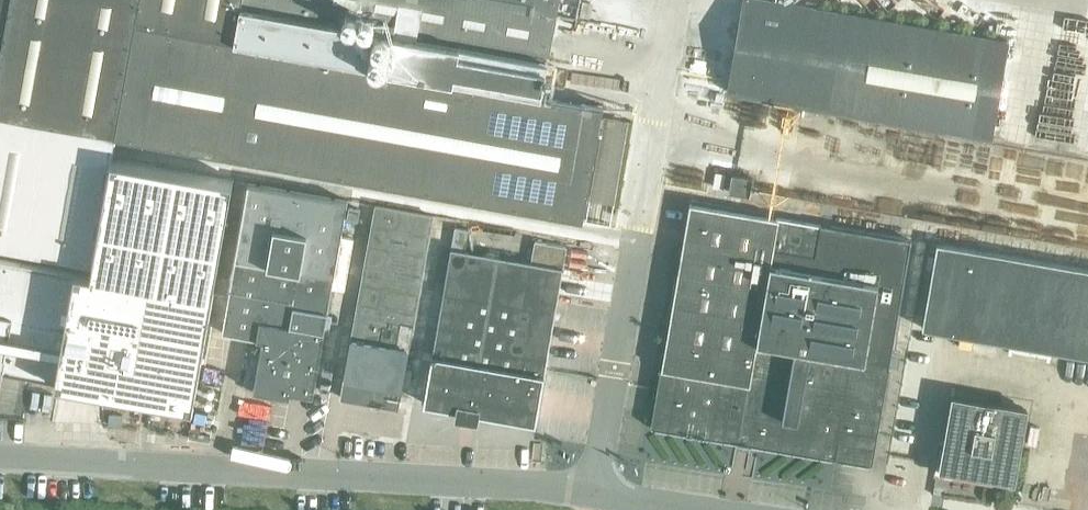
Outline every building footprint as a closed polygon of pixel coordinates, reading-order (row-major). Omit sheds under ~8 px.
[(92,264),(114,137),(238,159),(583,221),(604,107),(542,96),(544,85),(553,86),(556,67),(547,65),(559,0),(0,0),(0,248),(92,264)] [(728,93),(992,138),(1009,41),(906,23),(776,0),(745,0),(736,51),(733,64),(728,93)] [(629,121),(604,117),(590,199),(614,203),(629,121)] [(92,264),(0,248),(0,375),(3,375),(4,371),(193,406),(236,168),(238,159),(114,137),(92,264)] [(729,192),(750,195),(753,177),(732,174),(729,192)] [(249,183),(236,257),(222,332),(263,339),(254,390),(290,397),(290,391),(313,395),(348,200),(249,183)] [(661,367),(652,426),(837,457),(873,463),(875,454),(879,431),(913,239),(777,216),(777,217),(691,202),(677,283),(673,306),(664,357),(662,367),(661,367)] [(356,320),(342,398),(398,408),(433,215),(376,205),(356,320)] [(433,355),(432,355),(424,404),(536,423),(545,374),(544,374),(566,246),(535,241),(531,262),(466,251),(469,229),(455,227),(433,355)] [(1087,356),(1087,270),(938,243),(923,327),(1087,356)] [(954,396),(946,443),(953,444),(949,470),(1014,482),(1027,409),(954,396)]
